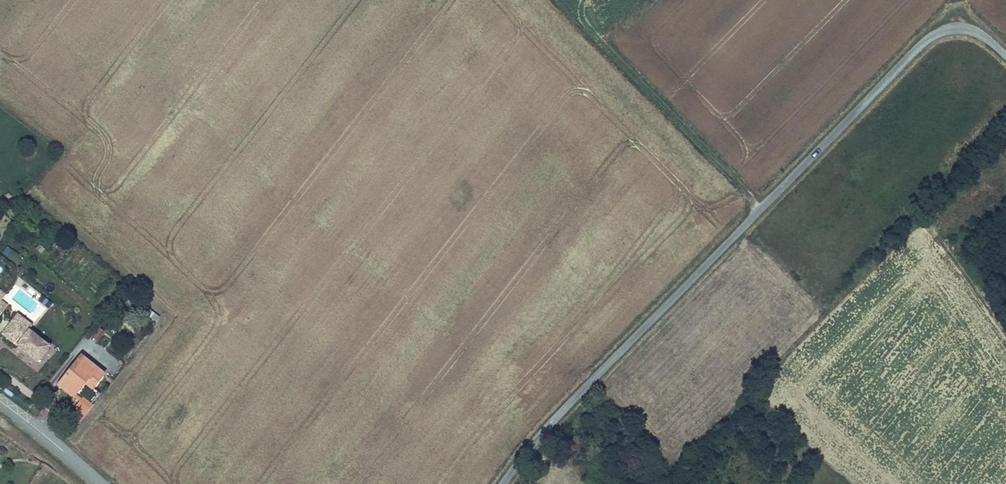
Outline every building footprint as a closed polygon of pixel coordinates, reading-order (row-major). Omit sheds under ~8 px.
[(16,265),(23,258),(8,246),(2,253),(16,265)] [(29,287),(26,291),(14,283),(3,299),(38,322),(51,301),(29,287)] [(24,332),(26,329),(29,325),(15,314),(10,321),(24,332)] [(26,329),(24,332),(10,321),(0,334),(0,335),(37,361),(48,345),(26,329)] [(97,325),(89,334),(97,341),(104,331),(97,325)] [(82,354),(59,383),(68,390),(91,361),(82,354)] [(75,395),(76,394),(80,390),(86,381),(94,387),(105,372),(91,361),(68,390),(75,395)] [(83,400),(87,396),(80,390),(76,394),(83,400)] [(88,410),(94,401),(87,396),(83,400),(80,404),(88,410)] [(85,414),(88,410),(80,404),(78,407),(85,414)]
